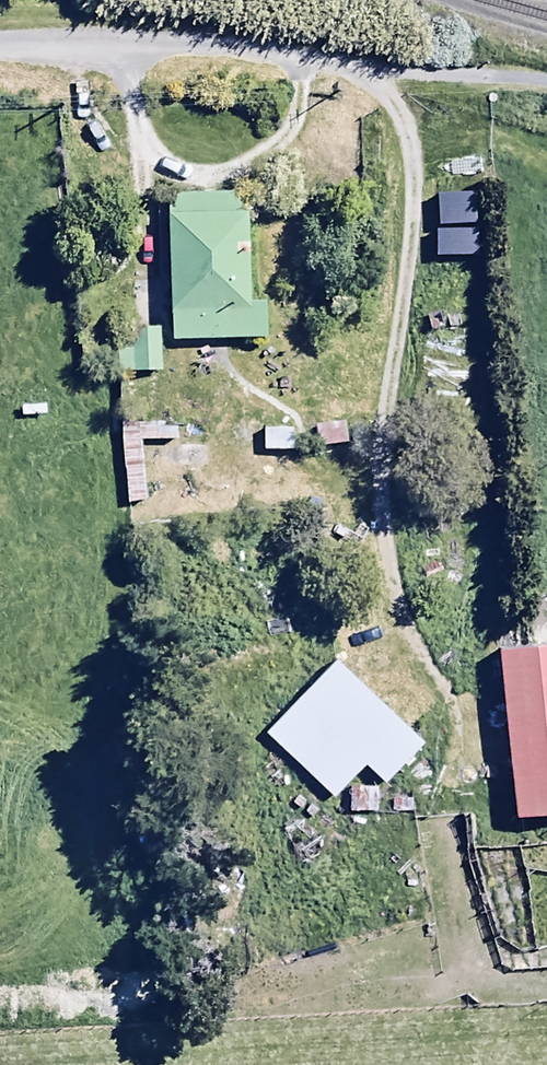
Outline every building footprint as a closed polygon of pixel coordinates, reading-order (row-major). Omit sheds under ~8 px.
[(171,200),(173,346),(269,345),(268,309),(252,310),(250,199),(171,200)] [(133,333),(117,333),(117,378),(161,378),(161,332),(155,332),(155,285),(133,285),(133,333)] [(316,429),(317,452),(353,451),(352,429),(337,430),(337,426),(328,426),(328,429),(316,429)] [(163,428),(121,432),(129,510),(147,509),(141,447),(180,443),(179,433),(164,434),(163,428)] [(262,436),(262,455),(294,455),(294,436),(262,436)] [(528,649),(546,648),(546,627),(527,628),(528,649)] [(501,660),(519,825),(546,822),(546,656),(501,660)] [(423,749),(335,665),(266,738),(336,805),(366,774),(383,790),(423,749)] [(378,792),(349,791),(349,816),(377,817),(378,792)]
